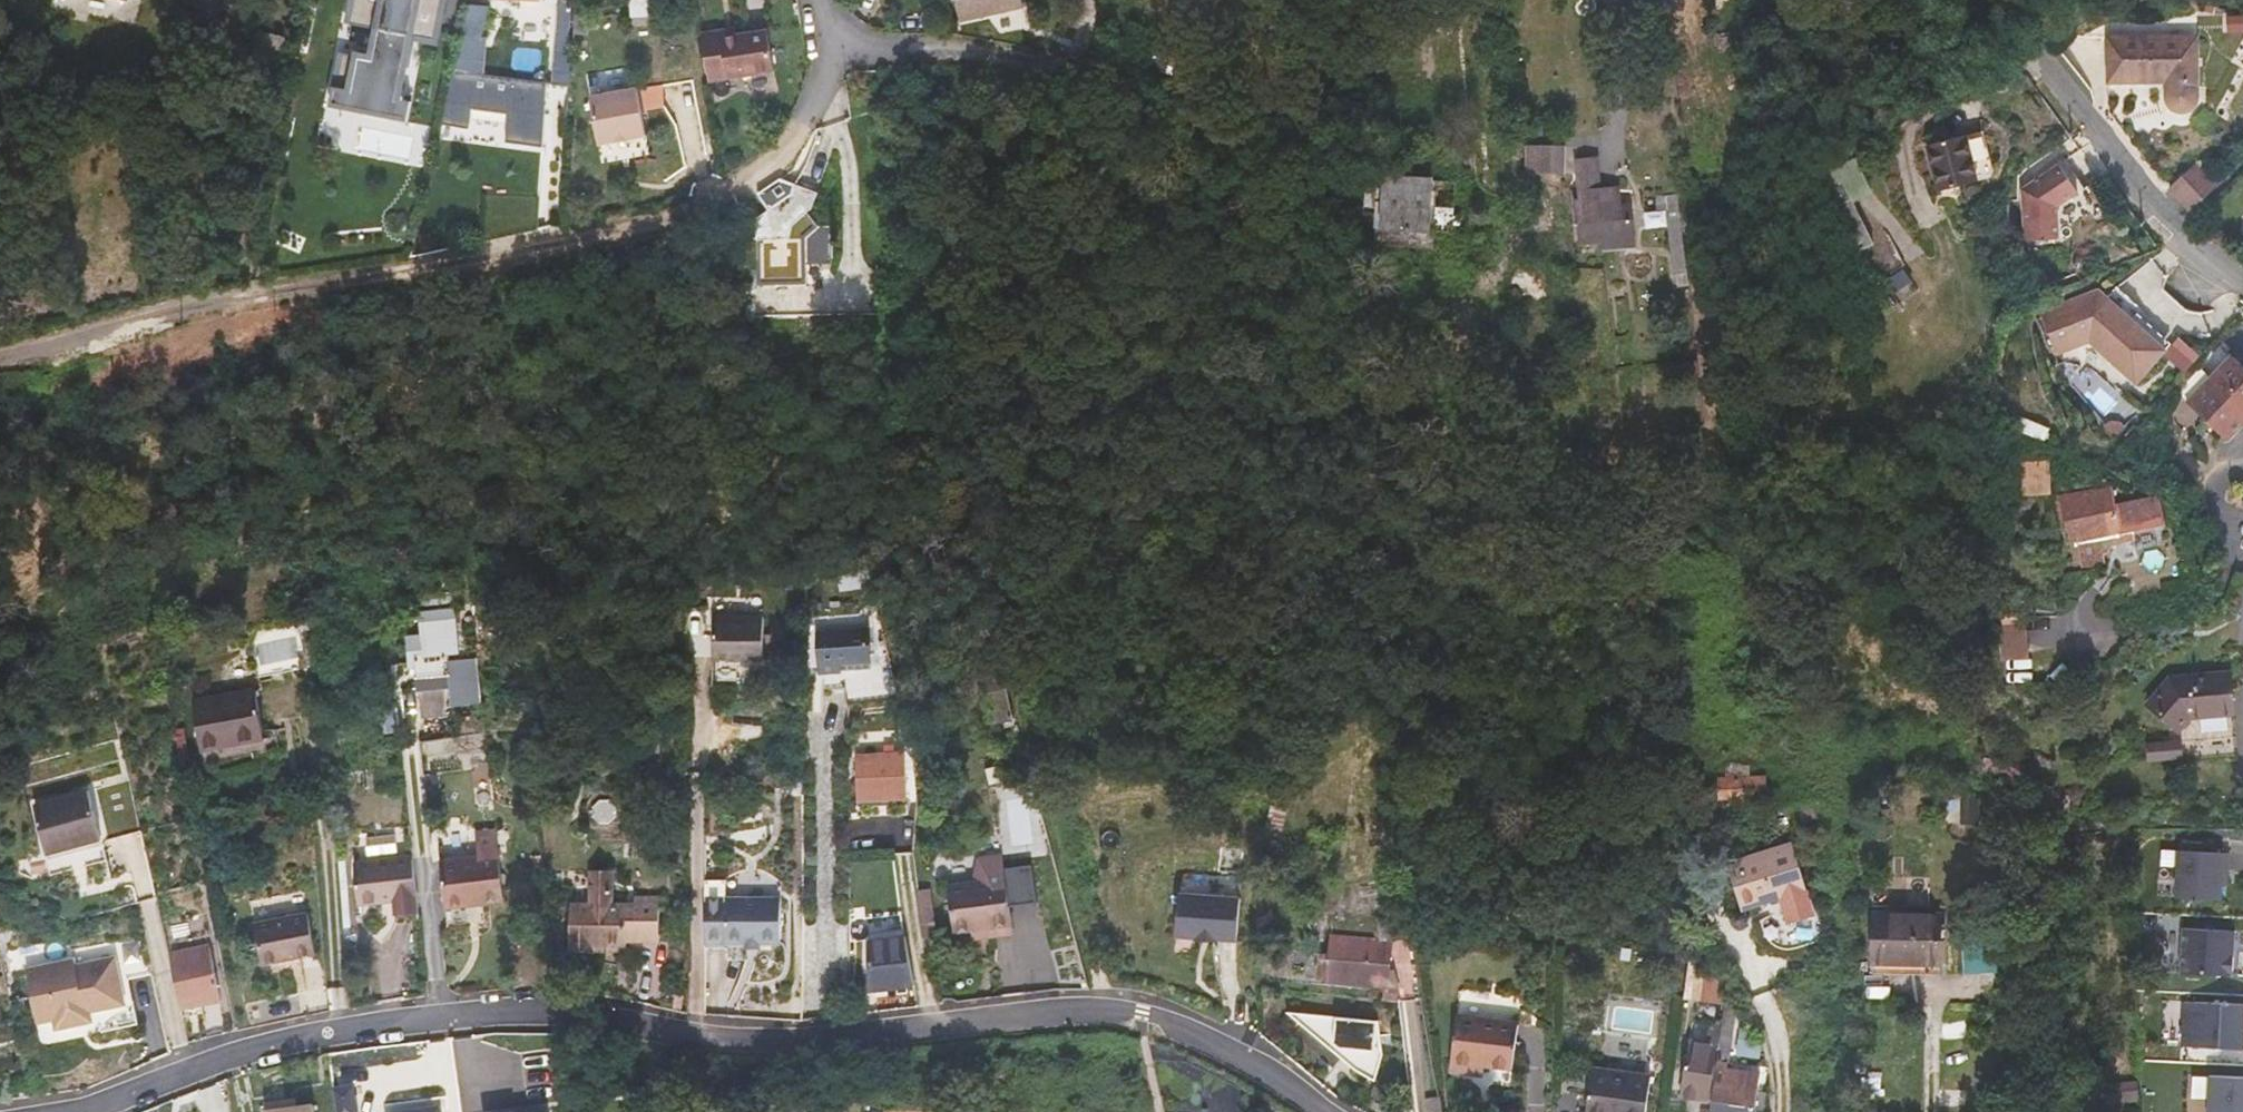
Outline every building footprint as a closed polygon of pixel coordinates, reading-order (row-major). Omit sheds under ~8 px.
[(354,23),(384,29),(378,58),(349,53),(338,107),(414,121),(418,101),(404,98),(416,35),(441,40),(448,0),(359,0),(354,23)] [(572,1),(557,0),(556,18),(549,17),(547,33),(555,33),(553,82),(570,84),(572,61),(568,61),(572,1)] [(631,27),(664,23),(661,0),(629,0),(631,27)] [(1022,0),(955,0),(960,21),(1024,6),(1022,0)] [(489,5),(468,3),(460,38),(482,39),(489,5)] [(725,22),(708,25),(716,72),(780,60),(773,20),(726,28),(725,22)] [(277,73),(284,37),(258,31),(250,67),(277,73)] [(2198,96),(2197,36),(2107,37),(2108,82),(2166,82),(2166,98),(2167,103),(2173,109),(2180,112),(2187,111),(2192,107),(2196,102),(2198,96)] [(479,74),(482,39),(460,38),(453,71),(479,74)] [(544,147),(548,82),(479,74),(453,71),(441,123),(468,130),(473,109),(510,113),(506,142),(544,147)] [(639,89),(592,98),(602,145),(649,135),(639,89)] [(1977,180),(1965,135),(1927,145),(1938,190),(1977,180)] [(1554,172),(1554,144),(1526,144),(1525,172),(1554,172)] [(1873,193),(1856,159),(1816,178),(1853,254),(1873,244),(1867,230),(1864,232),(1850,204),(1873,193)] [(1576,162),(1578,181),(1599,182),(1597,160),(1576,162)] [(2192,210),(2216,187),(2194,164),(2169,187),(2192,210)] [(2075,192),(2056,165),(2019,189),(2022,239),(2056,237),(2054,206),(2075,192)] [(1382,201),(1383,176),(1366,175),(1364,207),(1376,207),(1376,201),(1382,201)] [(1431,230),(1434,178),(1383,176),(1382,201),(1376,201),(1376,207),(1375,228),(1431,230)] [(1578,181),(1579,187),(1618,189),(1618,185),(1599,187),(1599,182),(1578,181)] [(807,283),(806,237),(819,225),(808,212),(812,208),(818,192),(794,183),(793,194),(757,218),(759,284),(807,283)] [(1634,243),(1632,215),(1621,216),(1620,207),(1618,189),(1579,187),(1580,198),(1576,198),(1580,241),(1602,239),(1603,245),(1634,243)] [(1747,225),(1743,190),(1679,193),(1683,229),(1747,225)] [(487,193),(484,240),(538,227),(540,196),(487,193)] [(1683,229),(1679,193),(1666,194),(1675,271),(1688,269),(1686,258),(1683,229)] [(1632,215),(1631,206),(1620,207),(1621,216),(1632,215)] [(1430,246),(1431,230),(1375,228),(1375,244),(1430,246)] [(2097,289),(2039,310),(2054,352),(2088,340),(2135,382),(2165,349),(2137,324),(2097,289)] [(2148,312),(2137,324),(2165,349),(2176,337),(2148,312)] [(2187,372),(2202,352),(2179,335),(2165,355),(2187,372)] [(2232,355),(2186,402),(2226,440),(2242,424),(2242,423),(2242,366),(2232,355)] [(2047,460),(2024,462),(2025,481),(2025,482),(2026,496),(2050,495),(2047,460)] [(2157,526),(2153,508),(2107,517),(2106,511),(2111,511),(2108,489),(2058,497),(2062,522),(2074,520),(2077,542),(2115,535),(2117,546),(2137,542),(2138,547),(2157,543),(2154,527),(2157,526)] [(868,564),(837,569),(839,592),(873,587),(868,564)] [(476,659),(448,662),(447,652),(459,651),(454,609),(418,612),(423,655),(415,656),(419,689),(422,718),(449,715),(449,708),(481,704),(476,659)] [(713,657),(763,657),(763,618),(713,618),(713,657)] [(2002,657),(2028,658),(2030,626),(2003,625),(2002,657)] [(320,641),(304,644),(309,667),(325,663),(320,641)] [(874,647),(826,647),(826,686),(859,686),(859,677),(874,677),(874,647)] [(1012,718),(1000,655),(979,659),(991,722),(1012,718)] [(2232,713),(2229,673),(2170,677),(2148,704),(2178,730),(2190,716),(2232,713)] [(264,732),(256,688),(192,700),(200,750),(223,746),(222,739),(264,732)] [(419,689),(402,691),(405,720),(422,718),(419,689)] [(399,733),(396,709),(384,710),(387,734),(399,733)] [(223,746),(265,738),(264,732),(222,739),(223,746)] [(907,803),(905,754),(856,755),(858,805),(907,803)] [(1766,797),(1766,778),(1718,777),(1718,796),(1766,797)] [(34,804),(47,853),(101,838),(135,829),(122,781),(88,790),(34,804)] [(1977,824),(1976,791),(1962,791),(1962,825),(1977,824)] [(1793,804),(1797,823),(1822,819),(1822,799),(1796,804),(1793,804)] [(1282,853),(1287,808),(1271,804),(1267,830),(1264,852),(1282,853)] [(498,853),(495,829),(475,832),(477,855),(498,853)] [(1806,889),(1792,843),(1727,863),(1741,909),(1782,896),(1792,921),(1815,913),(1806,889)] [(2176,849),(2173,895),(2218,897),(2219,882),(2224,882),(2225,851),(2176,849)] [(503,901),(498,853),(477,855),(440,860),(444,902),(480,898),(481,903),(503,901)] [(974,882),(1005,878),(1004,867),(1002,856),(979,859),(974,882)] [(418,917),(412,857),(353,863),(357,903),(360,903),(363,924),(418,917)] [(1004,867),(1005,878),(974,882),(947,886),(954,932),(980,928),(981,937),(995,935),(1013,932),(1009,903),(1036,899),(1031,862),(1004,867)] [(589,906),(570,906),(570,952),(604,952),(604,947),(653,947),(653,906),(631,906),(612,906),(612,872),(589,872),(589,906)] [(781,943),(781,898),(726,898),(726,886),(707,885),(705,942),(725,942),(744,943),(744,938),(761,937),(761,942),(781,943)] [(919,890),(925,939),(936,937),(934,922),(929,889),(919,890)] [(1236,940),(1238,899),(1178,895),(1175,937),(1195,938),(1195,941),(1216,942),(1216,939),(1236,940)] [(631,897),(631,906),(653,906),(653,897),(631,897)] [(315,953),(307,913),(254,923),(261,964),(315,953)] [(1939,972),(1940,915),(1874,913),(1873,961),(1914,962),(1914,972),(1939,972)] [(2232,929),(2180,926),(2178,971),(2230,974),(2231,952),(2232,929)] [(1996,934),(1963,936),(1965,973),(1997,971),(1996,934)] [(912,984),(905,936),(870,940),(869,989),(912,984)] [(1386,985),(1390,941),(1332,936),(1330,954),(1321,953),(1318,980),(1386,985)] [(761,942),(761,937),(744,938),(744,943),(744,949),(761,949),(761,942)] [(221,1003),(210,949),(171,957),(182,1012),(221,1003)] [(1688,966),(1684,999),(1724,1004),(1724,1000),(1726,990),(1705,968),(1690,953),(1688,966)] [(126,1006),(116,959),(75,968),(74,963),(27,973),(38,1025),(56,1021),(58,1030),(82,1025),(80,1016),(126,1006)] [(1914,972),(1914,962),(1873,961),(1873,971),(1914,972)] [(1730,1062),(1735,1017),(1732,1001),(1724,1000),(1724,1004),(1721,1024),(1719,1043),(1716,1061),(1730,1062)] [(2182,1000),(2180,1044),(2242,1047),(2242,1003),(2182,1000)] [(1379,1019),(1288,1012),(1358,1069),(1376,1080),(1384,1053),(1379,1019)] [(1513,1067),(1518,1023),(1457,1015),(1449,1071),(1474,1074),(1476,1063),(1485,1064),(1513,1067)] [(1719,1043),(1721,1024),(1708,1022),(1707,1040),(1689,1039),(1680,1098),(1709,1102),(1717,1043),(1719,1043)] [(1483,1075),(1485,1064),(1476,1063),(1474,1074),(1483,1075)] [(1651,1075),(1592,1066),(1586,1111),(1646,1111),(1651,1075)] [(1715,1082),(1712,1100),(1710,1111),(1755,1111),(1760,1073),(1724,1068),(1722,1083),(1715,1082)] [(2208,1074),(2206,1111),(2242,1111),(2242,1075),(2208,1074)] [(2101,1083),(2102,1102),(2138,1100),(2137,1081),(2101,1083)] [(337,1111),(357,1111),(354,1086),(334,1088),(337,1111)] [(1410,1105),(1408,1094),(1393,1096),(1395,1107),(1410,1105)] [(1439,1096),(1427,1098),(1429,1111),(1442,1111),(1439,1096)] [(284,1109),(297,1107),(296,1099),(282,1101),(284,1109)] [(264,1103),(266,1111),(315,1111),(314,1105),(297,1107),(284,1109),(282,1101),(264,1103)]
